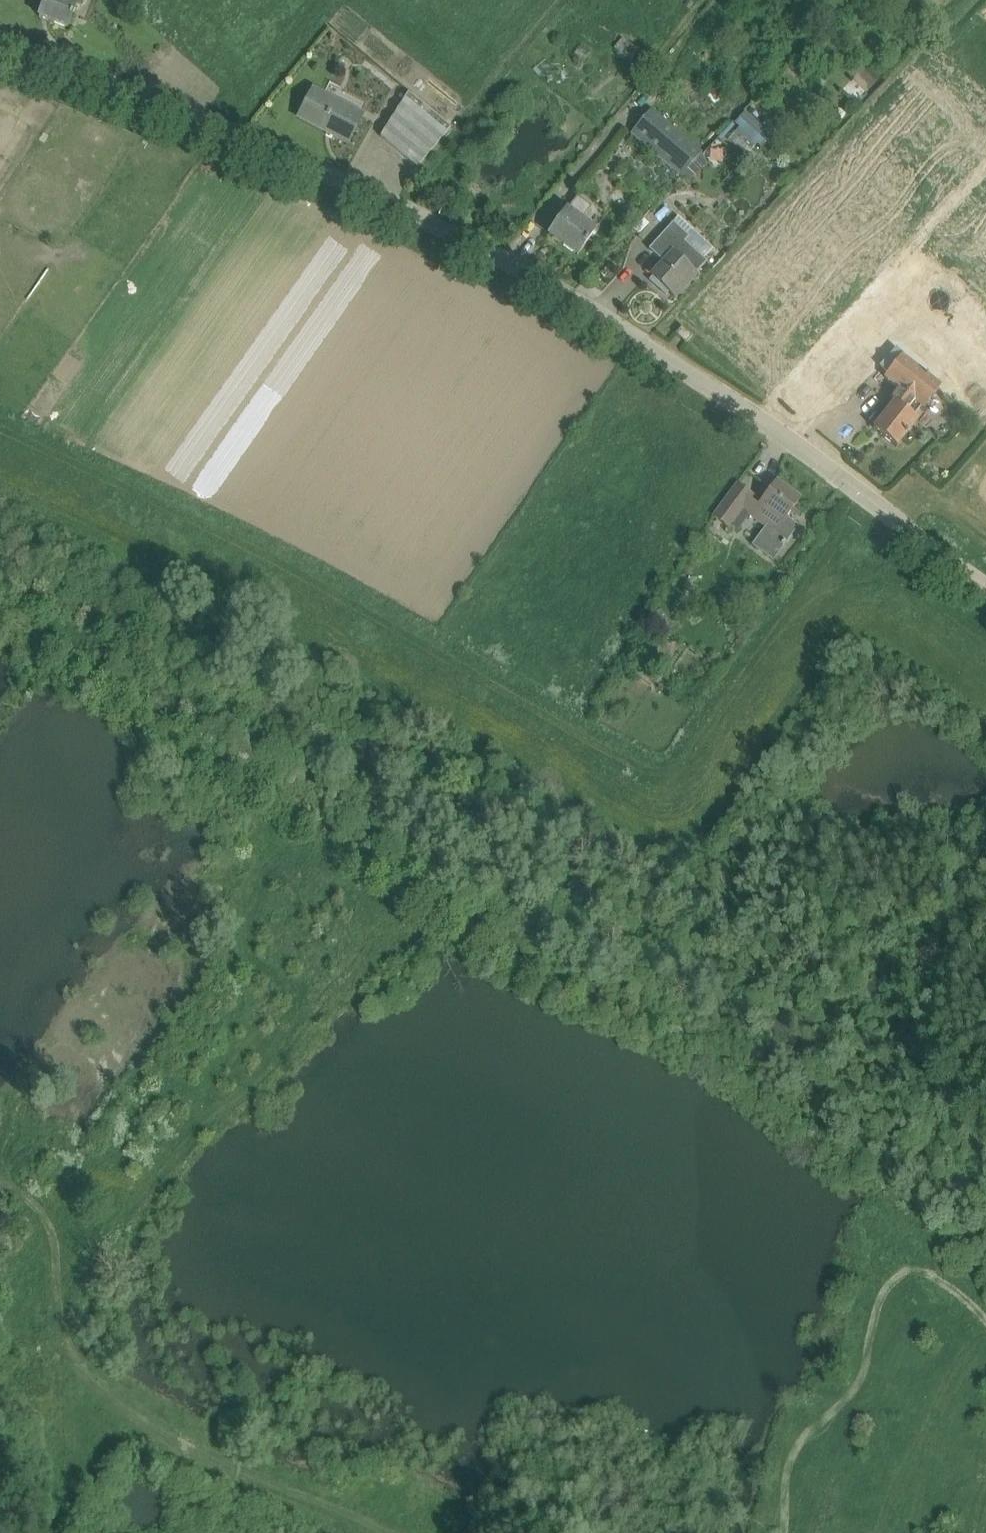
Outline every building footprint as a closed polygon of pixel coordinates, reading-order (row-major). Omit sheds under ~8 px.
[(72,18),(77,6),(83,8),(86,0),(47,0),(39,17),(68,28),(72,18)] [(825,42),(816,33),(810,38),(820,47),(825,42)] [(638,51),(623,38),(614,48),(630,61),(638,51)] [(349,143),(364,114),(314,88),(299,117),(349,143)] [(418,167),(451,128),(409,93),(381,137),(418,167)] [(704,152),(652,107),(629,134),(681,178),(683,175),(692,165),(694,163),(704,152)] [(735,132),(753,149),(758,144),(762,147),(773,135),(746,111),(735,123),(740,127),(735,132)] [(731,122),(719,137),(723,140),(735,125),(731,122)] [(699,172),(692,165),(683,175),(690,182),(699,172)] [(591,207),(577,197),(550,234),(578,255),(596,230),(582,220),(591,207)] [(634,228),(640,234),(650,223),(643,217),(634,228)] [(669,291),(675,297),(707,262),(685,242),(689,237),(674,223),(649,249),(664,263),(652,276),(658,281),(655,284),(666,294),(669,291)] [(676,334),(679,337),(686,343),(693,336),(683,326),(676,334)] [(941,387),(901,356),(888,373),(884,377),(899,389),(890,400),(894,403),(873,429),(897,447),(918,421),(912,416),(921,406),(924,409),(939,391),(941,387)] [(743,512),(773,534),(800,499),(776,482),(759,505),(751,499),(754,495),(738,484),(713,517),(730,529),(743,512)]
